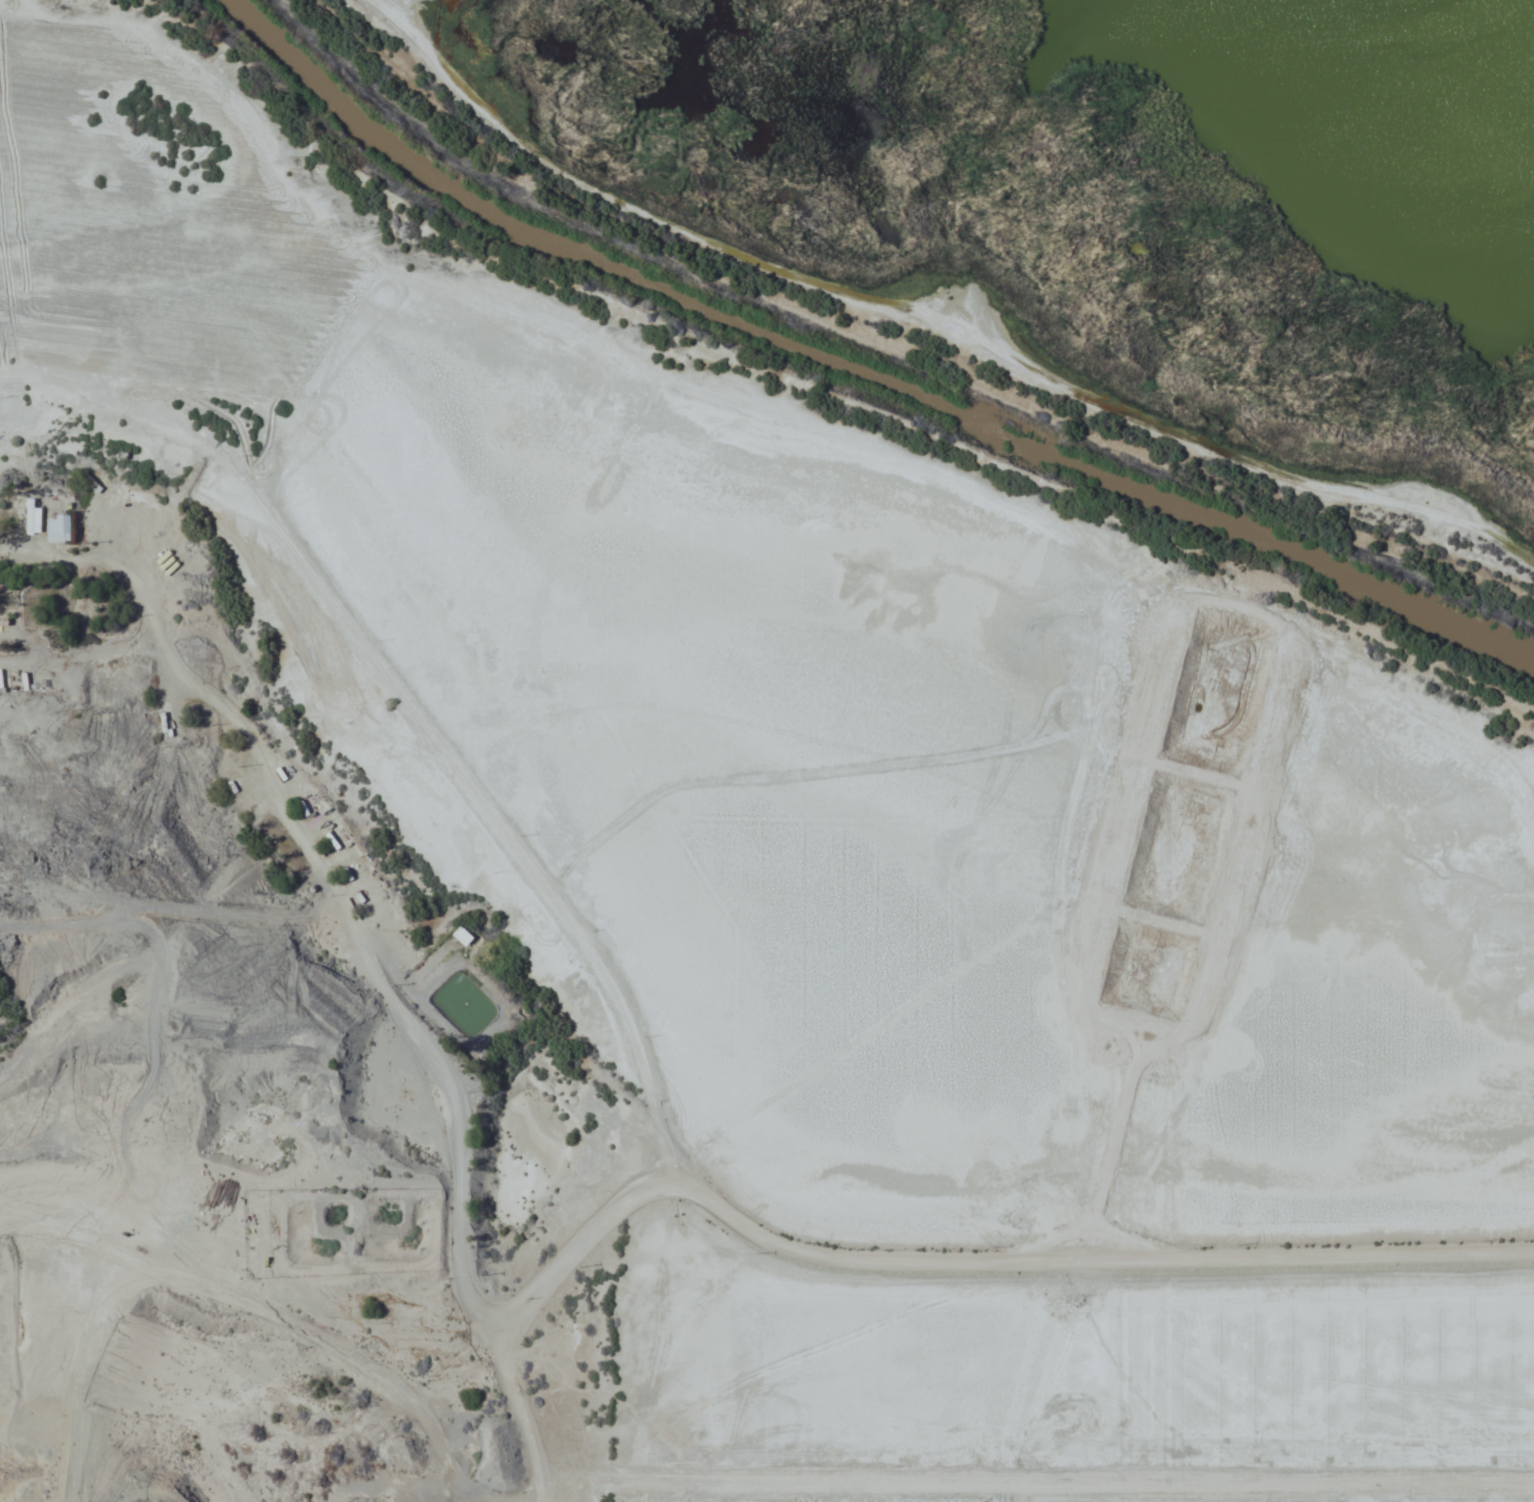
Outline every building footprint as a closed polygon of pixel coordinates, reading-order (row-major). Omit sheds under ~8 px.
[(42,512),(28,512),(28,532),(42,532),(42,512)]
